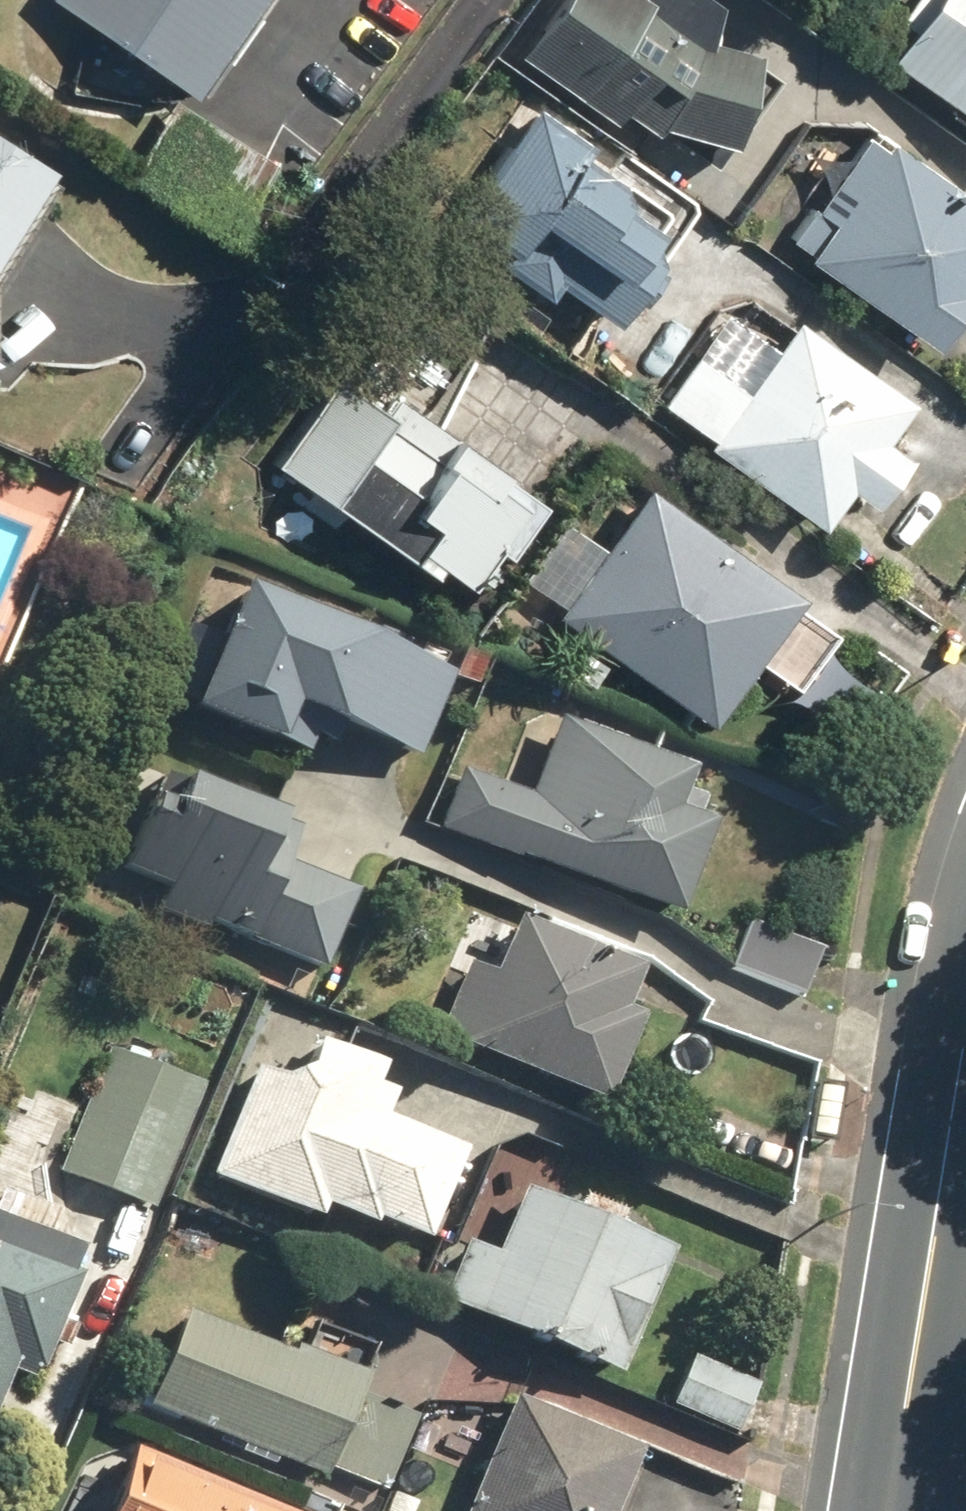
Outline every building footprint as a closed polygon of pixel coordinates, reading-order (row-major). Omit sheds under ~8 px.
[(185,93),(249,0),(50,0),(185,93)] [(746,51),(692,36),(713,5),(707,0),(640,0),(639,1),(637,0),(556,0),(516,58),(611,123),(618,112),(645,131),(651,124),(721,143),(746,51)] [(965,120),(965,0),(925,0),(882,62),(965,120)] [(553,282),(607,321),(651,260),(644,236),(637,231),(644,223),(613,200),(608,178),(577,156),(586,143),(533,105),(443,230),(540,300),(553,282)] [(48,166),(0,135),(0,240),(48,166)] [(924,346),(965,286),(965,202),(883,144),(878,151),(860,138),(787,243),(804,255),(800,260),(924,346)] [(701,446),(812,527),(840,488),(863,504),(899,455),(874,437),(901,400),(791,320),(739,392),(690,357),(656,405),(705,440),(701,446)] [(420,569),(427,559),(459,582),(486,544),(498,552),(534,501),(393,400),(382,415),(335,382),(275,466),(420,569)] [(550,617),(704,723),(748,660),(790,689),(828,634),(787,606),(796,593),(641,486),(550,617)] [(285,703),(409,753),(442,673),(241,592),(205,683),(281,714),(285,703)] [(432,830),(670,917),(705,821),(670,809),(686,767),(552,718),(523,796),(454,771),(432,830)] [(121,869),(164,886),(154,910),(200,929),(203,922),(319,969),(351,889),(280,860),(295,826),(180,779),(168,807),(150,800),(121,869)] [(432,1035),(596,1103),(632,1017),(614,1009),(632,966),(511,916),(487,972),(463,962),(432,1035)] [(724,967),(794,996),(814,948),(745,919),(724,967)] [(364,1221),(416,1242),(454,1151),(379,1121),(392,1089),(368,1080),(374,1065),(314,1040),(302,1068),(276,1076),(252,1066),(207,1175),(311,1217),(315,1206),(362,1225),(364,1221)] [(56,1169),(146,1207),(199,1084),(109,1046),(56,1169)] [(595,1113),(653,1135),(669,1094),(612,1071),(595,1113)] [(842,1085),(814,1080),(803,1139),(831,1144),(842,1085)] [(435,1300),(612,1372),(663,1249),(515,1189),(490,1251),(460,1239),(435,1300)] [(35,1367),(74,1273),(0,1243),(0,1353),(35,1367)] [(143,1408),(319,1476),(323,1465),(381,1487),(409,1414),(352,1392),(357,1381),(181,1312),(143,1408)] [(663,1403),(733,1430),(752,1381),(682,1353),(663,1403)] [(634,1446),(507,1395),(460,1510),(608,1510),(634,1446)] [(128,1445),(101,1510),(291,1510),(128,1445)]
